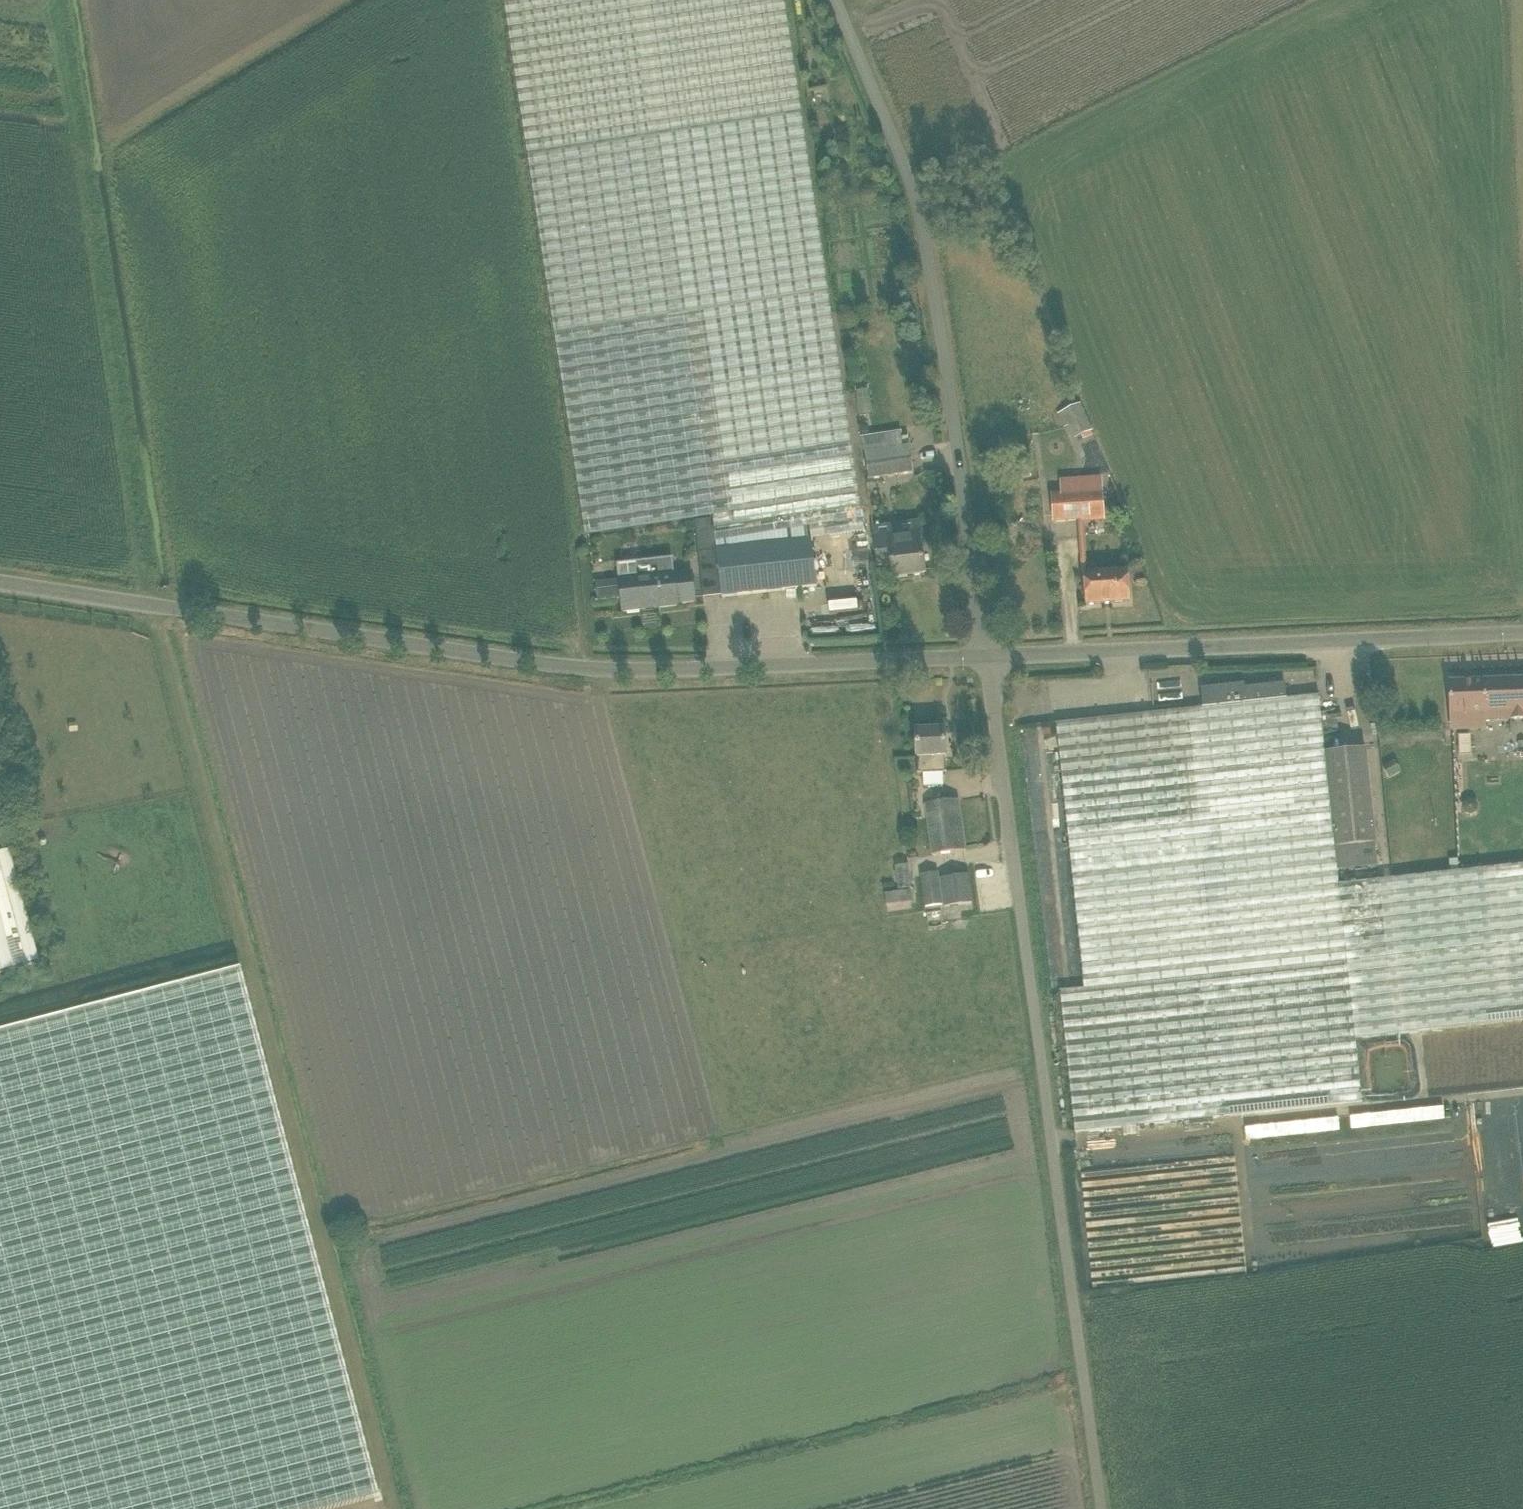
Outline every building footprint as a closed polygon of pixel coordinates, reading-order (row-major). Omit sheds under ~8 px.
[(584,536),(714,516),(716,529),(790,517),(862,506),(856,472),(836,343),(811,177),(801,114),(796,74),(790,37),(786,5),(784,0),(502,0),(584,536)] [(1093,431),(1081,403),(1058,413),(1064,427),(1068,425),(1074,439),(1093,431)] [(901,433),(862,439),(868,481),(914,473),(910,447),(904,449),(901,433)] [(1105,519),(1103,490),(1053,493),(1054,522),(1105,519)] [(712,520),(695,522),(699,553),(717,551),(722,597),(817,587),(812,539),(792,542),(790,517),(716,529),(713,529),(712,520)] [(918,520),(873,526),(879,567),(892,565),(894,578),(925,574),(918,520)] [(674,574),(638,578),(637,563),(619,565),(621,580),(622,597),(624,612),(677,606),(677,604),(695,602),(692,573),(674,575),(674,574)] [(1082,579),(1084,579),(1086,605),(1130,602),(1128,568),(1081,572),(1082,579)] [(622,597),(621,580),(596,583),(598,600),(622,597)] [(1450,683),(1451,730),(1487,729),(1487,721),(1522,720),(1522,681),(1450,683)] [(1202,689),(1204,708),(1286,699),(1285,685),(1244,689),(1243,685),(1202,689)] [(1325,753),(1319,695),(1057,723),(1085,989),(1061,991),(1075,1132),(1362,1099),(1356,1038),(1522,1019),(1522,865),(1339,885),(1338,870),(1325,753)] [(945,730),(916,731),(918,774),(946,773),(945,756),(946,756),(945,730)] [(1325,753),(1338,870),(1381,865),(1366,748),(1325,753)] [(965,851),(958,799),(926,804),(934,855),(965,851)] [(0,868),(0,981),(41,970),(12,864),(0,868)] [(897,889),(910,888),(909,864),(896,865),(897,889)] [(921,875),(926,908),(941,905),(936,873),(921,875)] [(946,908),(973,904),(969,875),(942,879),(946,908)] [(886,891),(886,903),(911,902),(910,890),(886,891)] [(0,1032),(0,1508),(328,1508),(376,1497),(237,969),(0,1032)]
